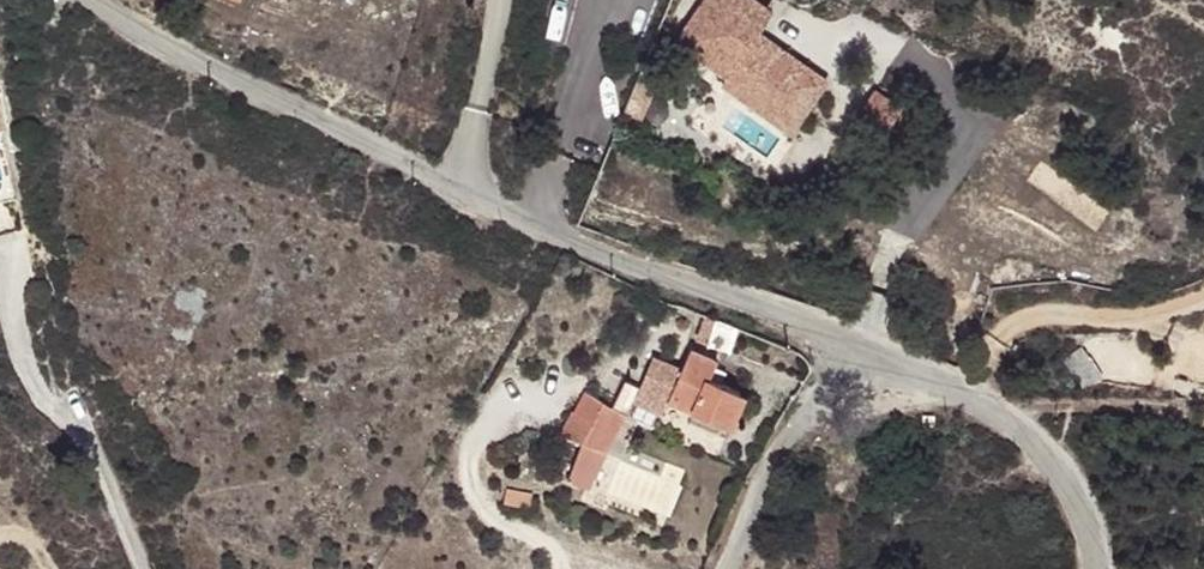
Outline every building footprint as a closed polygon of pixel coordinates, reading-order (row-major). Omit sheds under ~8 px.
[(752,0),(706,0),(675,41),(725,76),(720,84),(748,104),(755,94),(797,124),(827,82),(759,35),(773,15),(752,0)] [(865,106),(890,124),(902,106),(878,89),(865,106)] [(797,124),(755,94),(748,104),(790,133),(797,124)] [(731,368),(742,345),(711,331),(701,354),(711,358),(711,359),(731,368)] [(654,367),(640,395),(625,387),(609,413),(584,395),(572,413),(569,411),(555,433),(577,445),(596,456),(619,419),(622,421),(630,406),(657,420),(664,408),(690,423),(725,443),(741,413),(707,395),(716,377),(692,365),(682,382),(654,367)] [(725,443),(690,423),(685,431),(720,452),(725,443)] [(577,445),(558,478),(578,489),(596,456),(577,445)] [(532,506),(510,504),(508,515),(531,518),(532,506)]
